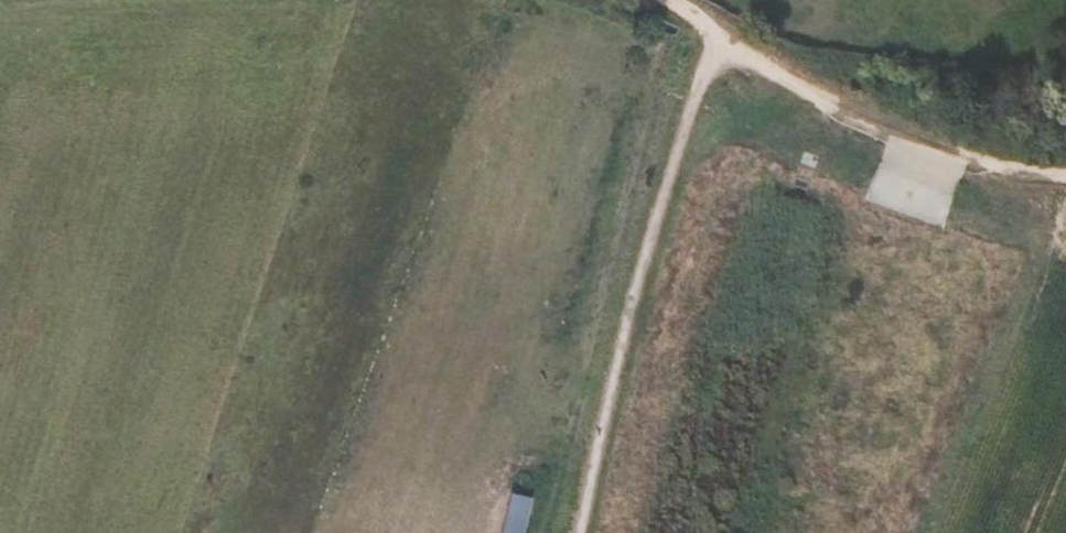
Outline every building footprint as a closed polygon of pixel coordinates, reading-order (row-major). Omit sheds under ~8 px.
[(512,491),(501,532),(524,532),(533,496),(512,491)]
